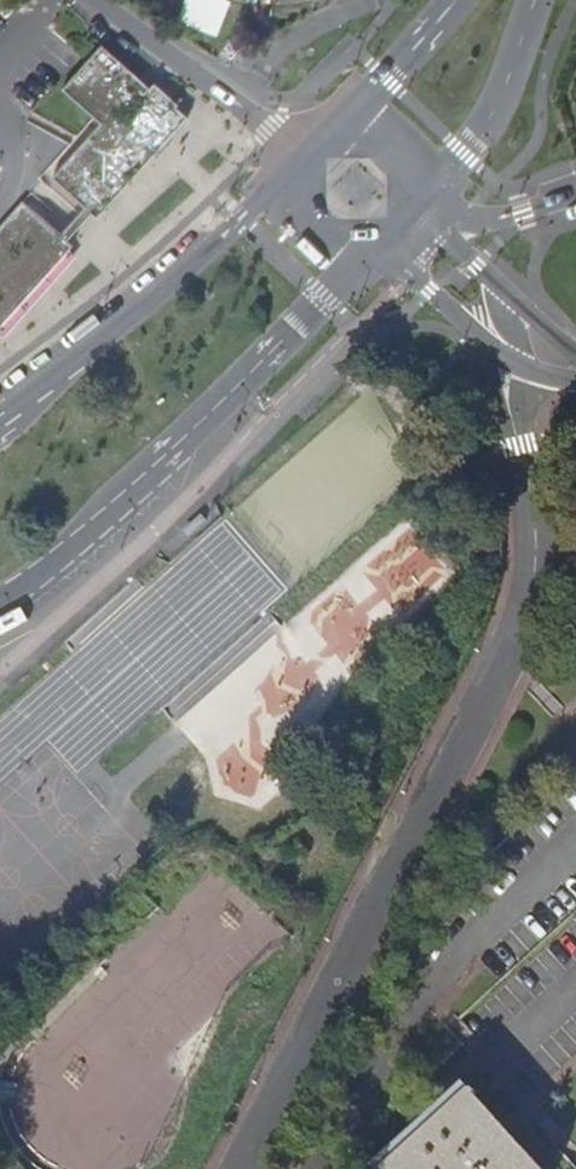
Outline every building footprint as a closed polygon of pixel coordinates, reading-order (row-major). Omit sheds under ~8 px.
[(220,34),(233,0),(188,0),(180,19),(220,34)] [(107,124),(58,178),(104,219),(112,210),(111,209),(127,191),(128,192),(136,183),(135,182),(151,164),(153,165),(161,156),(159,155),(190,120),(179,111),(182,107),(155,84),(150,90),(105,49),(69,89),(97,115),(107,124)] [(23,202),(0,228),(0,332),(7,327),(5,326),(21,308),(22,310),(31,300),(30,299),(45,282),(46,283),(55,273),(54,272),(75,249),(23,202)] [(203,515),(185,530),(191,536),(208,521),(203,515)] [(509,1133),(467,1088),(378,1168),(542,1168),(509,1133)]
